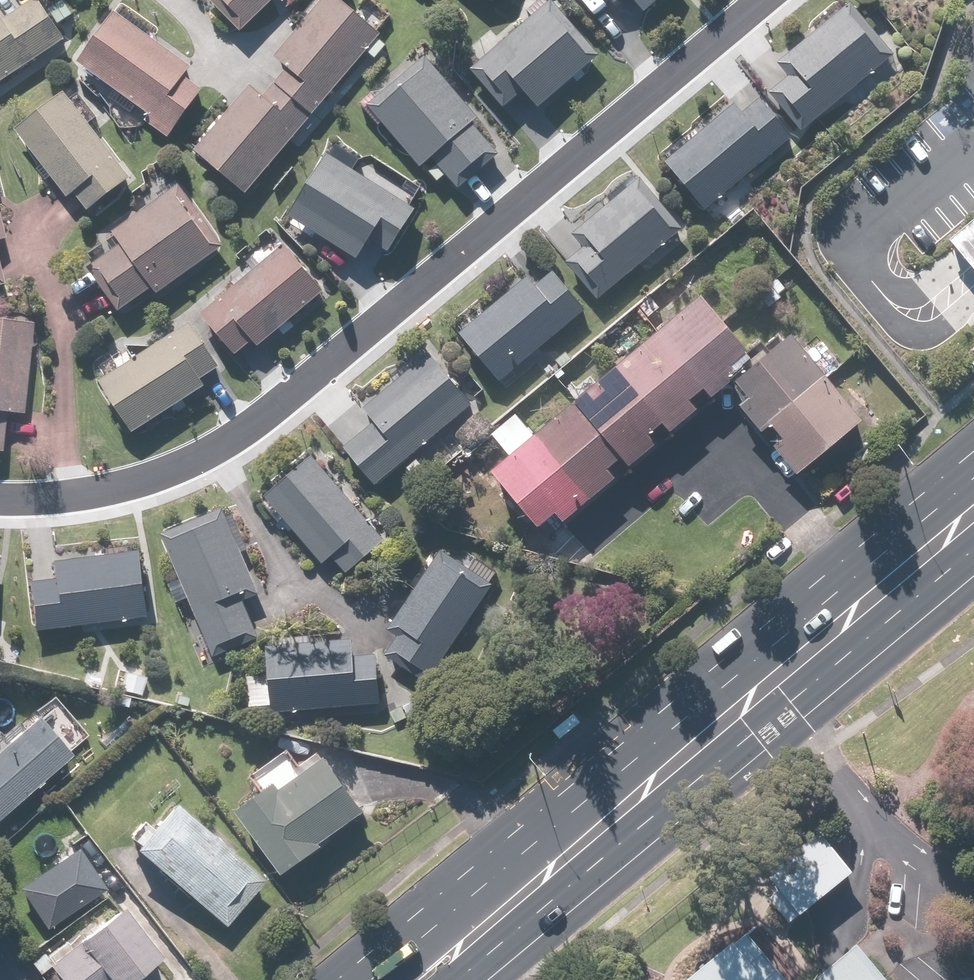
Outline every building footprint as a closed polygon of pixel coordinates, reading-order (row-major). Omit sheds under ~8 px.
[(73,38),(48,0),(33,0),(8,16),(2,7),(0,8),(0,86),(73,38)] [(249,190),(383,34),(343,0),(326,0),(278,56),(291,66),(266,95),(254,84),(199,148),(249,190)] [(244,29),(273,0),(215,0),(244,29)] [(474,68),(508,108),(528,91),(541,105),(603,52),(557,0),(552,0),(474,68)] [(645,13),(660,0),(635,0),(645,13)] [(898,54),(855,0),(852,0),(780,59),(793,75),(772,91),(804,130),(898,54)] [(120,9),(82,61),(154,113),(149,120),(172,137),(208,89),(189,75),(196,64),(120,9)] [(484,118),(429,54),(370,105),(425,168),(435,159),(461,189),(504,152),(478,122),(484,118)] [(136,178),(70,90),(19,127),(72,197),(80,192),(93,210),(136,178)] [(709,207),(794,136),(762,98),(746,111),(738,101),(668,160),(709,207)] [(420,207),(332,152),(292,215),(363,260),(376,241),(391,251),(420,207)] [(569,263),(600,299),(682,228),(640,179),(577,234),(588,247),(569,263)] [(229,245),(183,182),(116,231),(125,243),(91,267),(123,312),(157,288),(161,294),(229,245)] [(8,238),(0,205),(0,240),(8,238)] [(952,238),(973,265),(973,221),(952,238)] [(287,243),(206,313),(241,354),(258,338),(265,346),(329,291),(287,243)] [(460,332),(502,381),(588,308),(555,269),(538,284),(529,273),(460,332)] [(709,293),(499,469),(545,524),(756,348),(709,293)] [(0,318),(0,448),(4,449),(8,409),(24,410),(34,322),(0,318)] [(193,319),(102,379),(137,433),(209,386),(205,379),(224,366),(193,319)] [(870,418),(798,333),(744,378),(760,396),(747,406),(804,474),(870,418)] [(348,445),(379,483),(475,404),(433,353),(368,407),(378,419),(348,445)] [(316,455),(269,495),(326,562),(335,554),(349,570),(387,538),(316,455)] [(225,506),(166,532),(219,654),(262,636),(246,599),(263,592),(225,506)] [(31,579),(38,628),(151,614),(143,550),(55,561),(56,576),(31,579)] [(388,656),(431,683),(495,584),(443,550),(393,629),(402,635),(388,656)] [(355,637),(269,644),(275,711),(384,702),(380,652),(357,654),(355,637)] [(40,713),(0,750),(0,818),(2,820),(76,752),(73,749),(89,734),(65,708),(49,723),(40,713)] [(371,808),(332,753),(287,784),(282,778),(242,806),(287,870),(325,843),(324,841),(371,808)] [(268,878),(179,801),(139,847),(228,923),(268,878)] [(854,866),(821,826),(758,877),(791,917),(854,866)] [(109,891),(79,847),(21,886),(50,930),(109,891)] [(52,963),(66,979),(135,979),(164,957),(125,906),(52,963)] [(739,935),(683,979),(776,979),(739,935)] [(893,978),(861,939),(810,979),(890,979),(893,978)]
